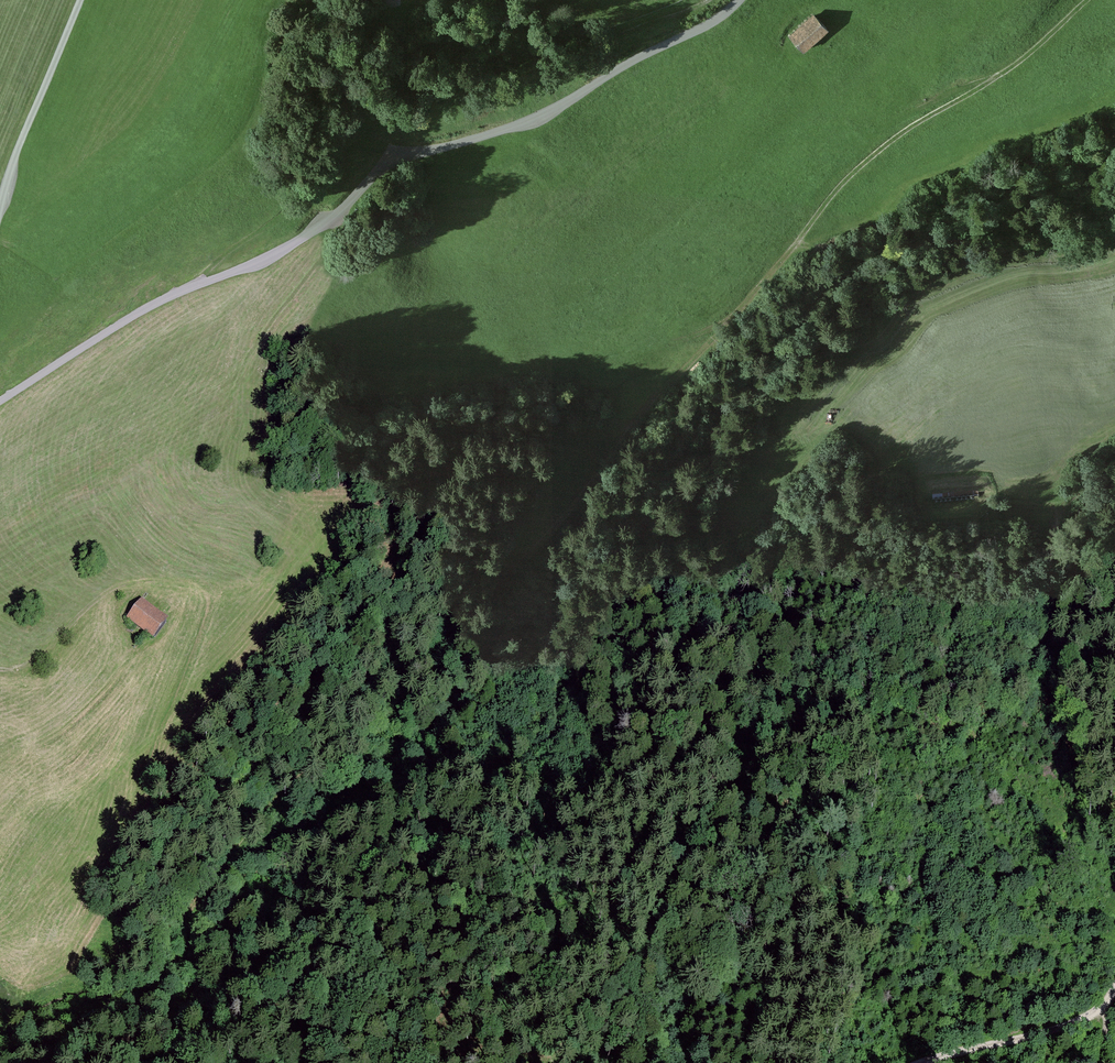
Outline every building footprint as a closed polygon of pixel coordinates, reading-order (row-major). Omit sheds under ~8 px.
[(813,9),(788,31),(803,48),(828,27),(813,9)] [(138,604),(122,621),(146,643),(162,626),(138,604)]
